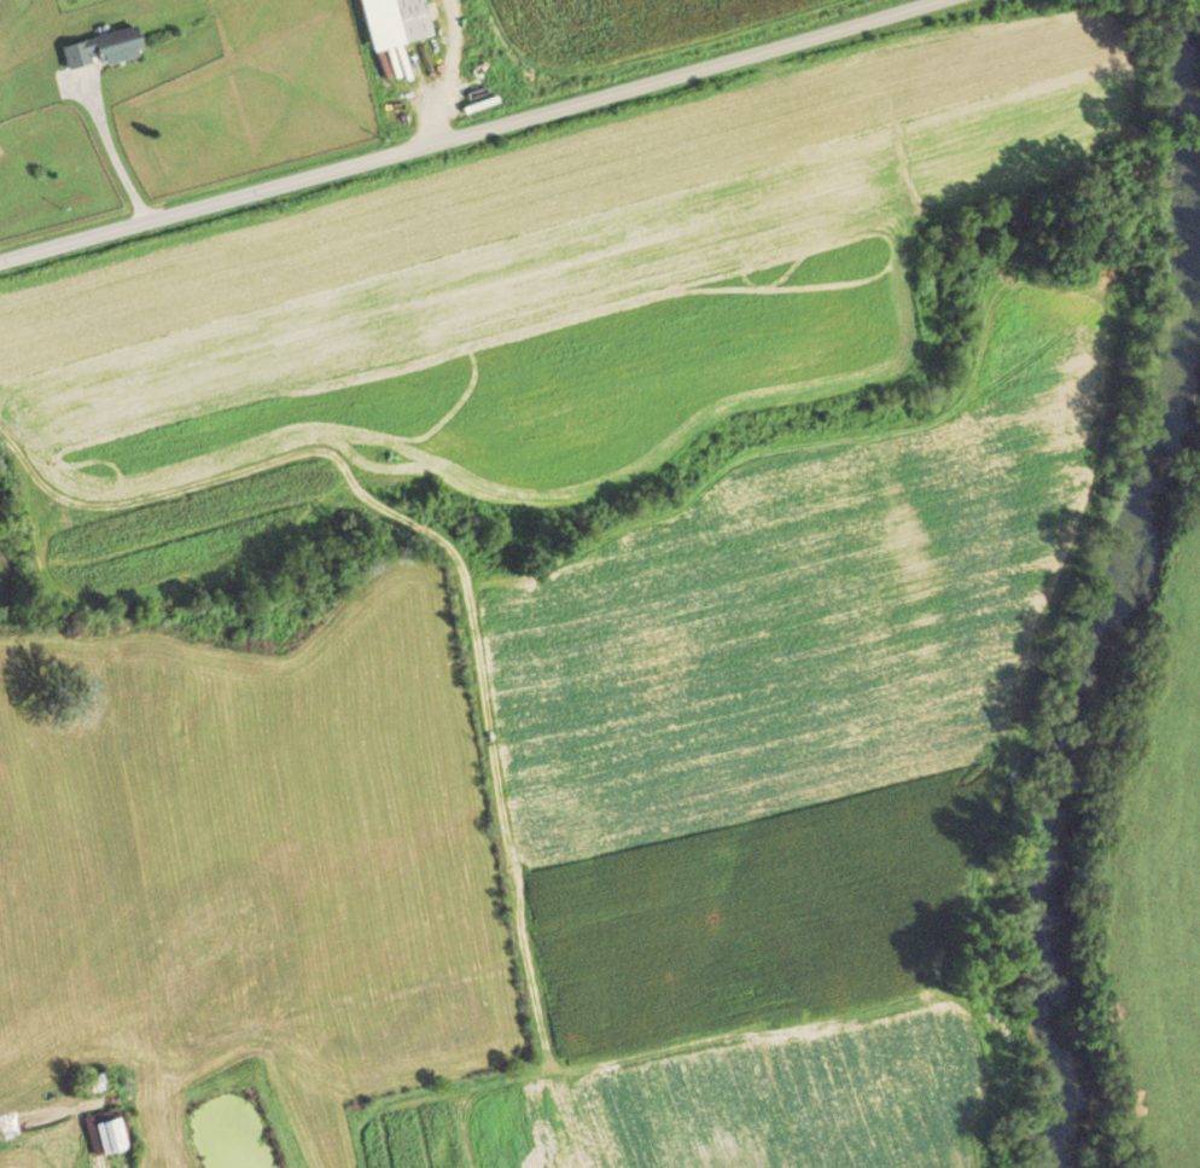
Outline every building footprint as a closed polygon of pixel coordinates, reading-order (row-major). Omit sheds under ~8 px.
[(372,50),(433,36),(425,0),(361,0),(372,50)] [(104,64),(145,53),(137,24),(62,45),(69,68),(93,62),(91,53),(100,50),(104,64)] [(93,1157),(130,1150),(122,1108),(85,1115),(93,1157)]
